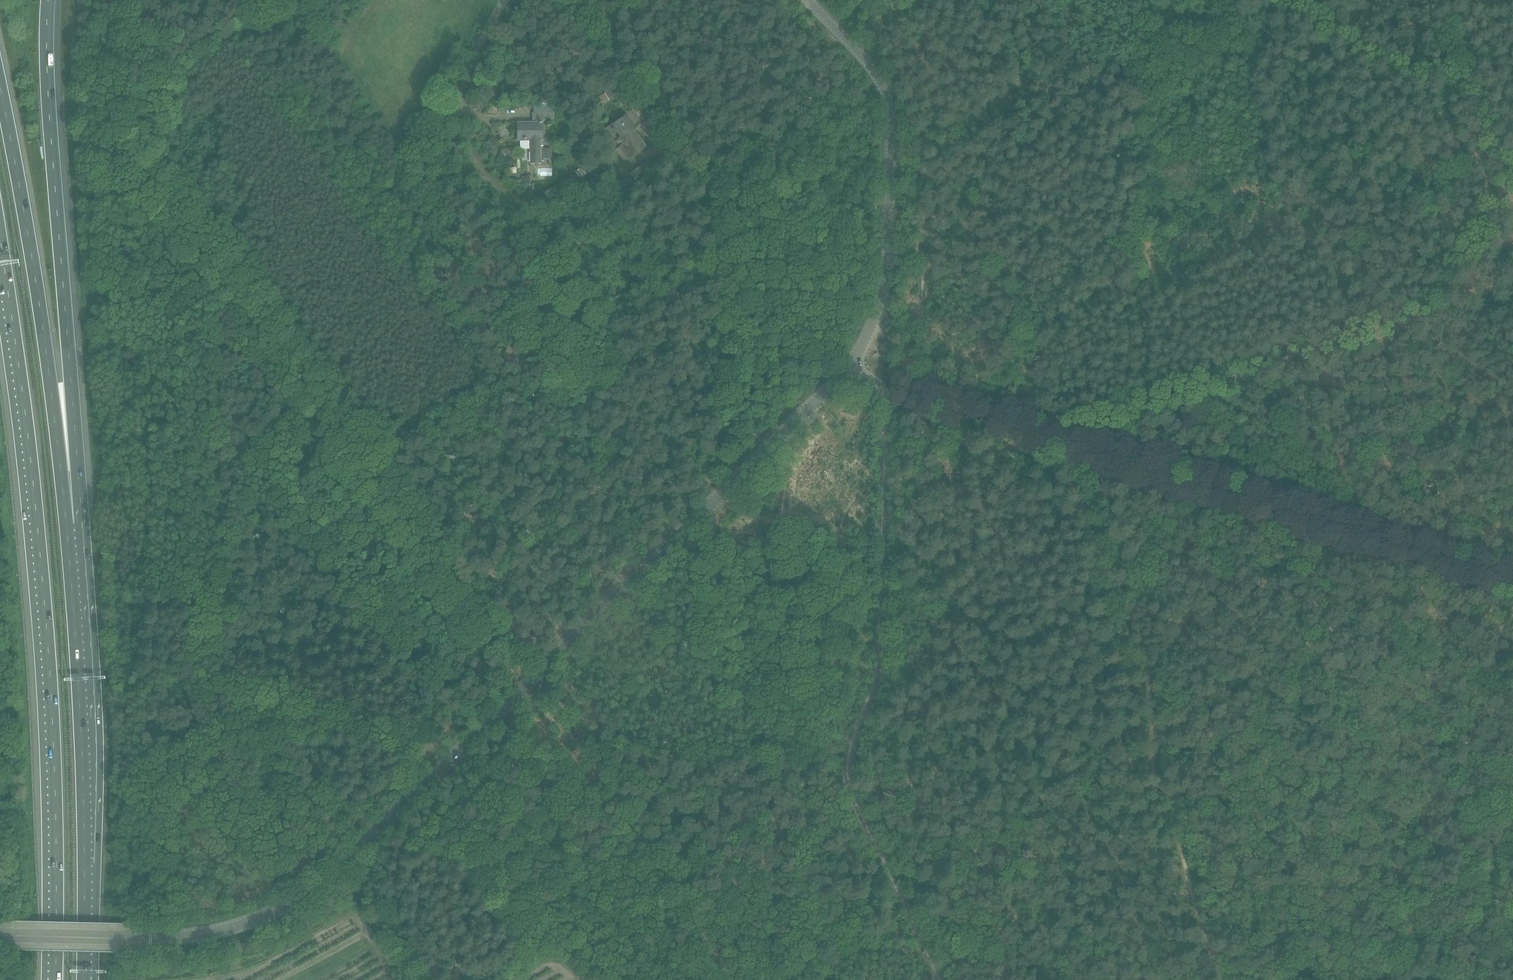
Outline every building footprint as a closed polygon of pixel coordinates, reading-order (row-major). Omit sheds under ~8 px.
[(554,112),(542,113),(532,113),(532,126),(529,126),(529,123),(518,124),(519,139),(524,139),(524,140),(526,140),(526,139),(531,139),(531,162),(540,162),(540,139),(542,139),(541,120),(554,120),(554,112)] [(624,114),(615,120),(612,123),(613,124),(606,128),(612,137),(619,132),(621,136),(618,138),(622,144),(619,147),(628,160),(647,146),(637,134),(633,137),(629,131),(633,128),(624,114)]
